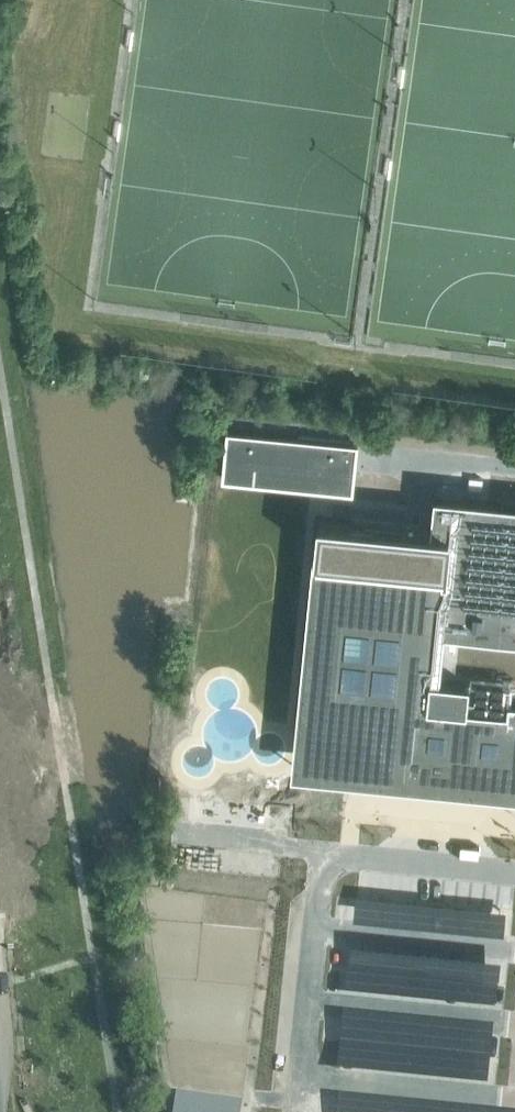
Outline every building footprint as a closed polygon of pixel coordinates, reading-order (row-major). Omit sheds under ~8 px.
[(352,490),(357,441),(228,428),(223,476),(352,490)] [(298,724),(351,730),(347,771),(500,787),(503,761),(514,762),(514,503),(437,495),(433,527),(319,515),(298,724)] [(175,1101),(174,1111),(240,1111),(241,1109),(175,1101)]
